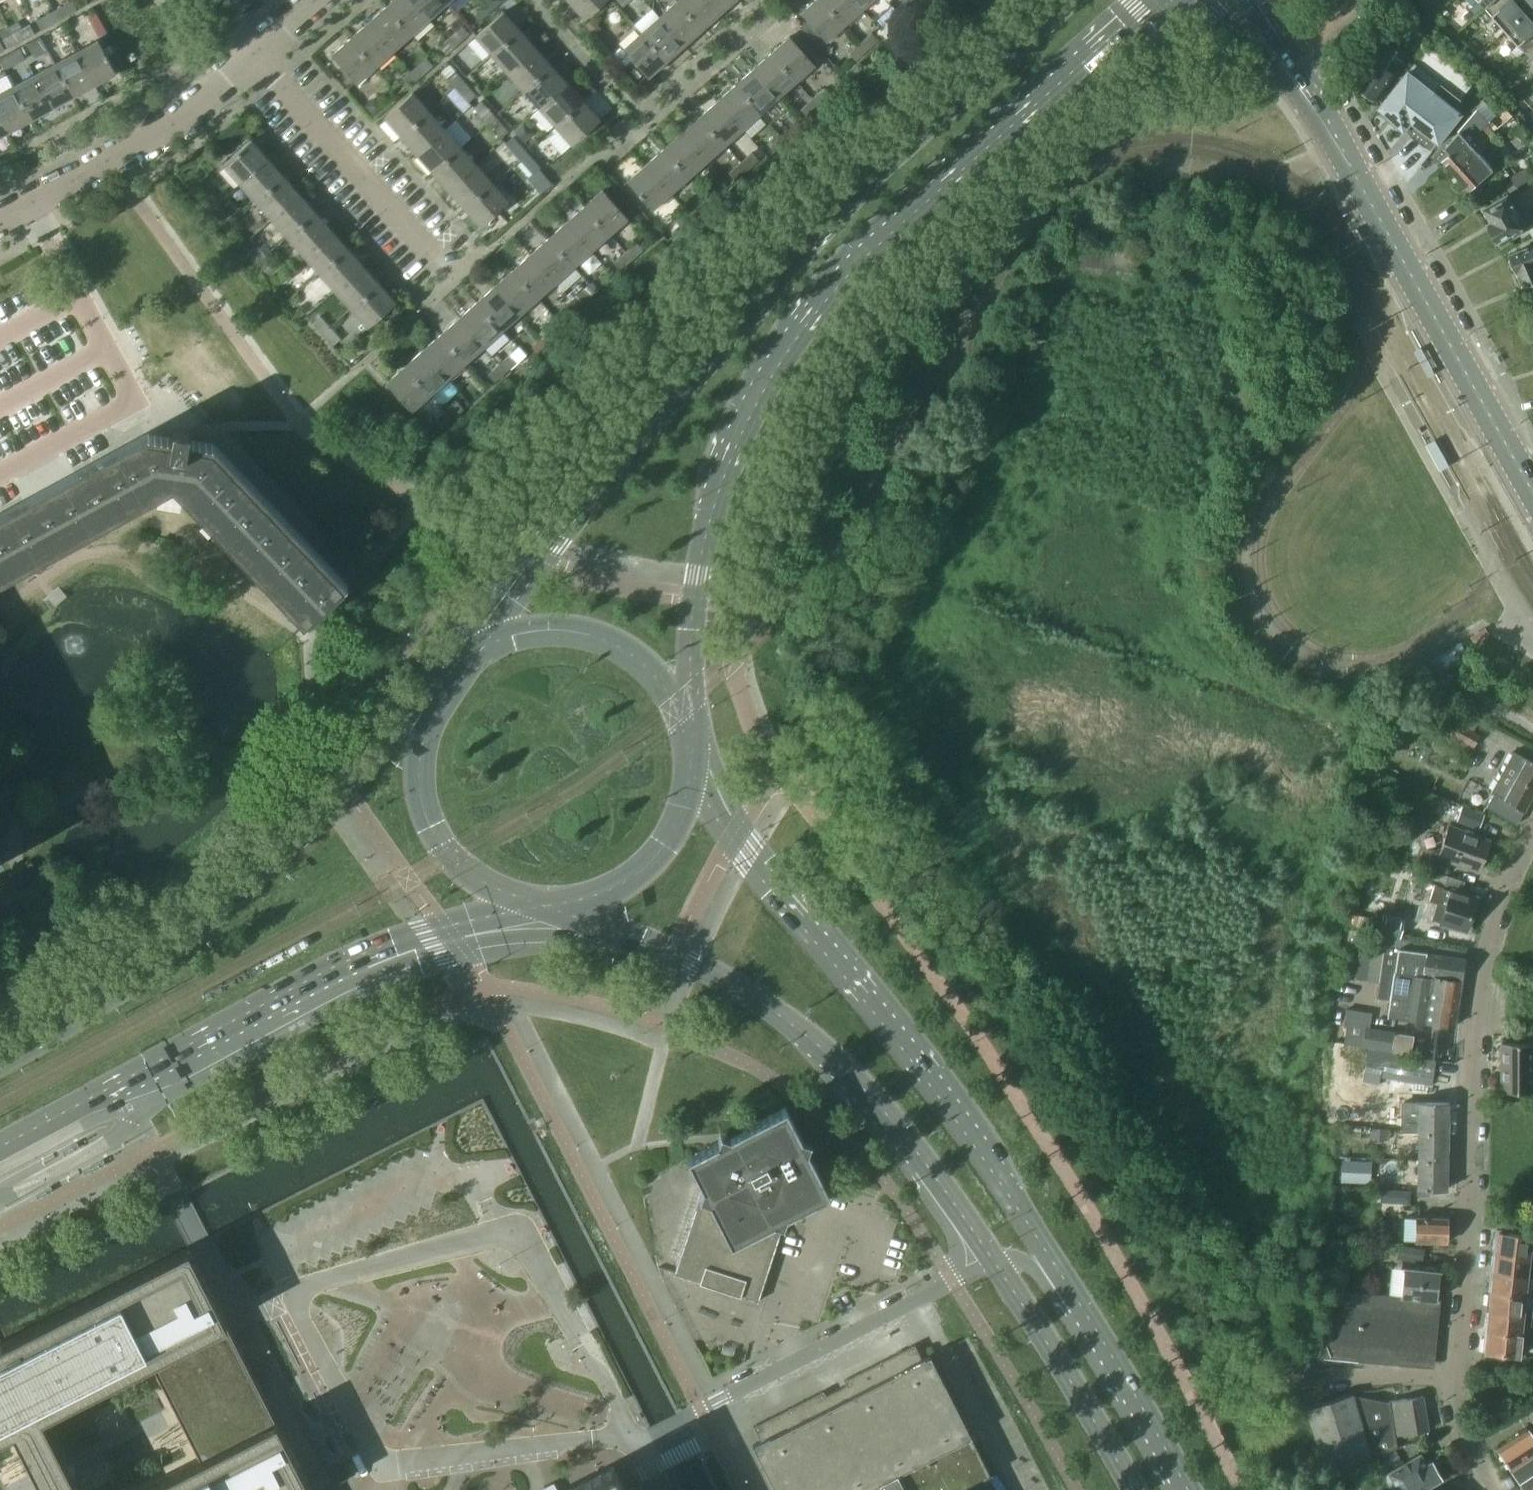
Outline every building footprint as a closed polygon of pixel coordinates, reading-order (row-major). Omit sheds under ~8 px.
[(386,6),(411,34),(428,18),(412,0),(392,0),(386,6)] [(428,18),(446,2),(444,0),(412,0),(428,18)] [(568,1),(584,19),(605,0),(570,0),(568,1)] [(707,0),(677,0),(676,1),(701,29),(719,13),(707,0)] [(719,13),(733,0),(707,0),(719,13)] [(821,0),(814,0),(800,13),(807,21),(820,36),(825,41),(843,25),(821,0)] [(843,25),(861,9),(853,0),(821,0),(843,25)] [(861,9),(871,0),(853,0),(861,9)] [(1486,8),(1506,30),(1532,6),(1532,0),(1495,0),(1486,8)] [(72,1),(63,6),(68,15),(77,10),(72,1)] [(701,29),(676,1),(659,16),(684,44),(701,29)] [(63,6),(54,11),(59,19),(68,15),(63,6)] [(386,6),(367,22),(392,50),(411,34),(386,6)] [(1506,30),(1526,52),(1532,46),(1532,6),(1506,30)] [(54,11),(45,16),(50,24),(59,19),(54,11)] [(519,30),(502,11),(474,36),(491,55),(519,30)] [(45,16),(37,20),(41,29),(50,24),(45,16)] [(684,44),(659,16),(641,32),(666,60),(684,44)] [(820,36),(807,21),(799,27),(813,43),(820,36)] [(367,22),(350,38),(375,66),(392,50),(367,22)] [(30,24),(23,28),(28,37),(34,33),(30,24)] [(462,26),(454,33),(461,41),(468,34),(462,26)] [(23,28),(16,31),(21,40),(28,37),(23,28)] [(535,48),(519,30),(491,55),(507,73),(535,48)] [(16,31),(12,34),(10,35),(15,44),(21,40),(16,31)] [(666,60),(641,32),(622,49),(647,77),(666,60)] [(454,33),(447,39),(447,40),(453,47),(461,41),(454,33)] [(871,33),(865,38),(872,45),(877,40),(871,33)] [(10,35),(3,39),(8,47),(15,44),(10,35)] [(42,35),(28,41),(36,56),(49,49),(42,35)] [(789,36),(771,52),(796,80),(814,64),(789,36)] [(331,55),(356,83),(375,66),(350,38),(331,55)] [(872,45),(865,38),(859,43),(866,50),(872,45)] [(1386,49),(1370,74),(1360,89),(1378,101),(1395,75),(1387,70),(1402,47),(1395,39),(1388,50),(1386,49)] [(98,40),(76,52),(94,84),(116,73),(98,40)] [(439,47),(446,54),(453,47),(447,40),(439,47)] [(866,50),(859,43),(854,48),(860,55),(866,50)] [(1430,47),(1423,57),(1417,64),(1416,63),(1380,108),(1405,132),(1406,130),(1414,136),(1420,128),(1440,143),(1464,113),(1456,107),(1474,83),(1430,47)] [(551,66),(535,48),(507,73),(523,91),(551,66)] [(860,55),(854,48),(848,53),(855,60),(860,55)] [(76,52),(56,63),(74,96),(94,84),(76,52)] [(771,52),(752,69),(777,97),(796,80),(771,52)] [(426,58),(418,65),(425,73),(432,66),(426,58)] [(56,63),(34,75),(52,107),(74,96),(56,63)] [(418,65),(411,72),(417,79),(425,73),(418,65)] [(449,65),(441,72),(448,79),(455,73),(449,65)] [(567,84),(551,66),(523,91),(539,109),(567,84)] [(752,69),(735,84),(760,112),(777,97),(752,69)] [(403,78),(410,86),(417,79),(411,72),(403,78)] [(455,73),(448,79),(455,87),(462,80),(455,73)] [(34,75),(14,86),(32,119),(52,107),(34,75)] [(462,80),(455,87),(461,94),(469,88),(462,80)] [(583,102),(567,84),(539,109),(555,126),(583,102)] [(735,84),(717,101),(741,129),(760,112),(735,84)] [(0,93),(0,110),(11,130),(32,119),(14,86),(0,93)] [(469,88),(461,94),(468,102),(475,95),(469,88)] [(823,89),(817,94),(824,101),(829,96),(823,89)] [(411,92),(384,117),(400,136),(428,111),(411,92)] [(824,101),(817,94),(811,99),(818,106),(824,101)] [(818,106),(811,99),(806,104),(812,111),(818,106)] [(473,108),(480,115),(487,109),(481,101),(473,108)] [(717,101),(699,117),(724,145),(741,129),(717,101)] [(599,120),(583,102),(555,126),(571,145),(599,120)] [(812,111),(806,104),(800,109),(807,116),(812,111)] [(494,116),(487,109),(480,115),(487,123),(494,116)] [(11,130),(0,110),(0,136),(11,130)] [(428,111),(400,136),(416,154),(444,129),(428,111)] [(1480,153),(1485,149),(1489,145),(1499,136),(1478,114),(1465,127),(1480,143),(1475,147),(1460,131),(1446,147),(1452,154),(1443,161),(1456,175),(1480,153)] [(501,124),(494,116),(487,123),(493,130),(501,124)] [(699,117),(681,132),(706,160),(724,145),(699,117)] [(507,131),(501,124),(493,130),(500,138),(507,131)] [(444,129),(416,154),(432,172),(460,147),(444,129)] [(681,132),(663,148),(688,176),(706,160),(681,132)] [(519,145),(513,137),(505,144),(512,151),(519,145)] [(251,140),(223,164),(239,183),(267,158),(251,140)] [(519,145),(512,151),(519,159),(526,152),(519,145)] [(460,147),(432,172),(448,190),(476,165),(460,147)] [(663,148),(645,165),(670,193),(688,176),(663,148)] [(533,160),(526,152),(519,159),(525,166),(533,160)] [(751,153),(745,158),(752,165),(757,160),(751,153)] [(1470,190),(1493,168),(1480,153),(1456,175),(1470,190)] [(267,158),(239,183),(255,201),(283,176),(267,158)] [(752,165),(745,158),(740,163),(746,170),(752,165)] [(539,167),(533,160),(525,166),(532,174),(539,167)] [(746,170),(740,163),(734,168),(741,175),(746,170)] [(476,165),(448,190),(464,208),(492,183),(476,165)] [(645,165),(627,181),(651,209),(670,193),(645,165)] [(1532,177),(1532,171),(1529,166),(1511,177),(1517,187),(1532,177)] [(741,175),(734,168),(728,173),(735,180),(741,175)] [(283,176),(255,201),(271,219),(299,194),(283,176)] [(722,181),(711,189),(716,195),(727,187),(722,181)] [(492,183),(464,208),(480,226),(508,201),(492,183)] [(602,190),(584,206),(608,234),(627,218),(602,190)] [(208,191),(201,197),(206,203),(213,196),(208,191)] [(299,194),(271,219),(287,236),(315,211),(299,194)] [(1508,195),(1484,209),(1494,226),(1490,228),(1498,241),(1513,233),(1515,236),(1528,228),(1508,195)] [(213,196),(206,203),(211,208),(218,202),(213,196)] [(697,201),(691,206),(698,213),(704,208),(697,201)] [(218,202),(211,208),(216,214),(223,207),(218,202)] [(584,206),(566,222),(591,250),(608,234),(584,206)] [(698,213),(691,206),(686,211),(692,218),(698,213)] [(223,207),(216,214),(221,220),(228,213),(223,207)] [(315,211),(287,236),(303,254),(331,230),(315,211)] [(692,218),(686,211),(680,216),(687,223),(692,218)] [(675,221),(681,228),(687,223),(680,216),(675,221)] [(566,222),(548,238),(573,266),(591,250),(566,222)] [(331,230),(303,254),(319,272),(347,247),(331,230)] [(548,238),(530,254),(555,282),(573,266),(548,238)] [(636,242),(630,247),(637,254),(642,249),(636,242)] [(1137,252),(1077,243),(1072,276),(1133,285),(1137,252)] [(256,244),(249,251),(254,256),(261,250),(256,244)] [(1510,254),(1511,257),(1510,261),(1513,268),(1517,270),(1524,286),(1532,282),(1532,245),(1510,254)] [(347,247),(319,272),(335,290),(363,265),(347,247)] [(630,247),(624,252),(631,259),(637,254),(630,247)] [(261,250),(254,256),(259,262),(266,255),(261,250)] [(631,259),(624,252),(619,257),(625,264),(631,259)] [(530,254),(512,270),(537,298),(555,282),(530,254)] [(625,264),(619,257),(613,262),(620,269),(625,264)] [(271,261),(264,268),(269,273),(276,267),(271,261)] [(363,265),(335,290),(351,308),(379,283),(363,265)] [(569,294),(587,278),(576,266),(559,283),(569,294)] [(512,270),(494,286),(519,314),(537,298),(512,270)] [(379,283),(351,308),(367,327),(395,302),(379,283)] [(494,286),(477,302),(501,329),(519,314),(494,286)] [(582,290),(576,295),(583,302),(589,298),(582,290)] [(576,295),(571,300),(577,308),(583,302),(576,295)] [(577,308),(571,300),(565,305),(572,312),(577,308)] [(477,302),(458,318),(483,346),(501,329),(477,302)] [(572,312),(565,305),(560,310),(566,317),(572,312)] [(320,316),(312,323),(317,328),(325,322),(320,316)] [(458,318),(440,334),(465,362),(483,346),(458,318)] [(330,327),(322,334),(327,339),(335,333),(330,327)] [(335,333),(327,339),(332,345),(340,338),(335,333)] [(440,334),(423,350),(447,378),(465,362),(440,334)] [(423,350),(404,366),(429,394),(447,378),(423,350)] [(510,354),(505,359),(511,366),(517,361),(510,354)] [(506,371),(499,364),(494,369),(500,376),(506,371)] [(411,410),(429,394),(404,366),(386,382),(411,410)] [(500,376),(494,369),(488,374),(495,381),(500,376)] [(457,402),(451,407),(458,414),(463,409),(457,402)] [(446,412),(445,412),(440,417),(446,424),(452,419),(446,412)] [(446,424),(440,417),(434,422),(441,429),(446,424)] [(0,518),(0,574),(170,481),(177,482),(185,491),(216,523),(308,619),(343,585),(212,448),(188,444),(188,443),(190,431),(173,428),(171,440),(171,441),(147,438),(0,518)] [(1442,670),(1468,654),(1461,643),(1435,659),(1442,670)] [(1479,738),(1452,722),(1451,722),(1446,733),(1474,748),(1479,738)] [(1512,752),(1499,778),(1532,795),(1532,793),(1532,763),(1512,752)] [(1532,795),(1499,778),(1490,794),(1493,795),(1486,807),(1516,825),(1532,795)] [(1462,807),(1457,820),(1478,828),(1483,814),(1462,807)] [(1449,826),(1439,852),(1430,848),(1424,864),(1446,873),(1451,861),(1477,871),(1489,841),(1449,826)] [(1434,885),(1429,900),(1437,903),(1432,918),(1443,921),(1443,923),(1466,930),(1476,898),(1460,893),(1464,881),(1447,876),(1443,888),(1434,885)] [(1350,913),(1348,924),(1378,931),(1381,920),(1350,913)] [(1378,931),(1378,934),(1399,938),(1403,919),(1382,915),(1381,920),(1378,931)] [(1374,933),(1372,945),(1400,949),(1425,952),(1428,952),(1456,957),(1464,958),(1465,950),(1427,944),(1374,933)] [(1360,943),(1355,978),(1367,980),(1372,945),(1360,943)] [(1458,1005),(1464,958),(1456,957),(1428,952),(1425,952),(1400,949),(1372,945),(1367,980),(1379,982),(1377,998),(1393,1000),(1390,1016),(1455,1026),(1458,1005)] [(1396,1032),(1375,1029),(1370,1028),(1372,1013),(1345,1009),(1343,1020),(1343,1026),(1346,1026),(1343,1044),(1361,1045),(1373,1047),(1372,1048),(1409,1054),(1412,1035),(1409,1034),(1396,1032)] [(1500,1091),(1532,1091),(1532,1043),(1500,1042),(1500,1091)] [(1384,1052),(1380,1077),(1430,1085),(1434,1060),(1384,1052)] [(1401,1108),(1402,1095),(1368,1091),(1366,1105),(1401,1108)] [(1409,1124),(1418,1124),(1419,1101),(1410,1101),(1409,1124)] [(1449,1103),(1420,1102),(1420,1120),(1419,1131),(1448,1132),(1449,1103)] [(786,1107),(743,1128),(726,1138),(716,1135),(714,1144),(687,1157),(702,1187),(674,1274),(701,1282),(701,1281),(740,1294),(740,1295),(758,1300),(783,1223),(786,1214),(799,1208),(829,1193),(807,1150),(811,1140),(801,1137),(786,1107)] [(1359,1126),(1398,1130),(1399,1119),(1394,1119),(1394,1116),(1361,1112),(1359,1126)] [(1370,1128),(1370,1139),(1388,1140),(1389,1129),(1370,1128)] [(1448,1132),(1419,1131),(1419,1139),(1419,1159),(1448,1160),(1448,1132)] [(61,1150),(64,1155),(80,1147),(77,1141),(61,1150)] [(82,1169),(85,1175),(106,1164),(103,1158),(82,1169)] [(1448,1160),(1419,1159),(1418,1188),(1429,1188),(1447,1189),(1448,1160)] [(1343,1161),(1342,1180),(1368,1182),(1369,1162),(1343,1161)] [(1392,1190),(1392,1197),(1396,1202),(1402,1202),(1408,1202),(1409,1190),(1403,1190),(1392,1190)] [(1446,1242),(1447,1218),(1417,1217),(1417,1218),(1405,1218),(1404,1240),(1416,1241),(1446,1242)] [(1496,1231),(1494,1241),(1492,1241),(1491,1249),(1493,1251),(1526,1255),(1527,1245),(1532,1246),(1532,1235),(1496,1231)] [(1339,1240),(1337,1254),(1343,1255),(1350,1251),(1351,1241),(1339,1240)] [(1399,1244),(1396,1258),(1421,1263),(1424,1249),(1399,1244)] [(188,1248),(2,1342),(0,1343),(0,1439),(14,1432),(44,1489),(79,1489),(42,1417),(151,1362),(200,1458),(138,1489),(312,1489),(188,1248)] [(1493,1251),(1493,1255),(1490,1257),(1489,1266),(1491,1266),(1491,1271),(1532,1275),(1532,1269),(1532,1267),(1525,1266),(1526,1255),(1493,1251)] [(1404,1267),(1402,1295),(1437,1299),(1439,1271),(1436,1270),(1436,1267),(1425,1266),(1425,1269),(1404,1267)] [(1532,1275),(1491,1271),(1490,1280),(1488,1280),(1487,1288),(1489,1290),(1489,1291),(1523,1294),(1524,1285),(1531,1285),(1532,1275)] [(1338,1289),(1318,1356),(1362,1360),(1398,1364),(1399,1357),(1432,1361),(1438,1299),(1437,1299),(1402,1295),(1379,1293),(1338,1289)] [(1523,1294),(1489,1291),(1489,1294),(1486,1295),(1485,1306),(1487,1306),(1487,1311),(1528,1314),(1529,1306),(1522,1305),(1523,1294)] [(1527,1323),(1528,1314),(1487,1311),(1486,1317),(1485,1316),(1483,1326),(1485,1328),(1485,1331),(1519,1333),(1526,1334),(1527,1323)] [(1524,1355),(1526,1334),(1519,1333),(1485,1331),(1483,1331),(1482,1337),(1484,1338),(1484,1343),(1482,1343),(1481,1351),(1524,1355)] [(753,1445),(776,1489),(966,1489),(964,1486),(976,1481),(987,1475),(990,1473),(973,1439),(964,1422),(960,1415),(930,1356),(929,1355),(928,1355),(922,1359),(914,1344),(844,1380),(847,1384),(826,1395),(823,1390),(754,1426),(761,1440),(753,1445)] [(1280,1344),(1278,1353),(1289,1355),(1291,1346),(1280,1344)] [(1428,1429),(1422,1396),(1389,1401),(1389,1403),(1385,1404),(1358,1398),(1354,1400),(1352,1393),(1306,1407),(1324,1468),(1396,1446),(1394,1434),(1428,1429)] [(1526,1427),(1495,1448),(1523,1489),(1525,1489),(1532,1484),(1532,1437),(1526,1427)] [(1295,1465),(1293,1443),(1283,1444),(1286,1466),(1295,1465)] [(1394,1448),(1379,1456),(1384,1466),(1399,1458),(1394,1448)] [(1430,1461),(1425,1464),(1419,1454),(1383,1474),(1392,1489),(1419,1489),(1440,1479),(1430,1461)] [(613,1465),(563,1489),(626,1489),(613,1465)]
